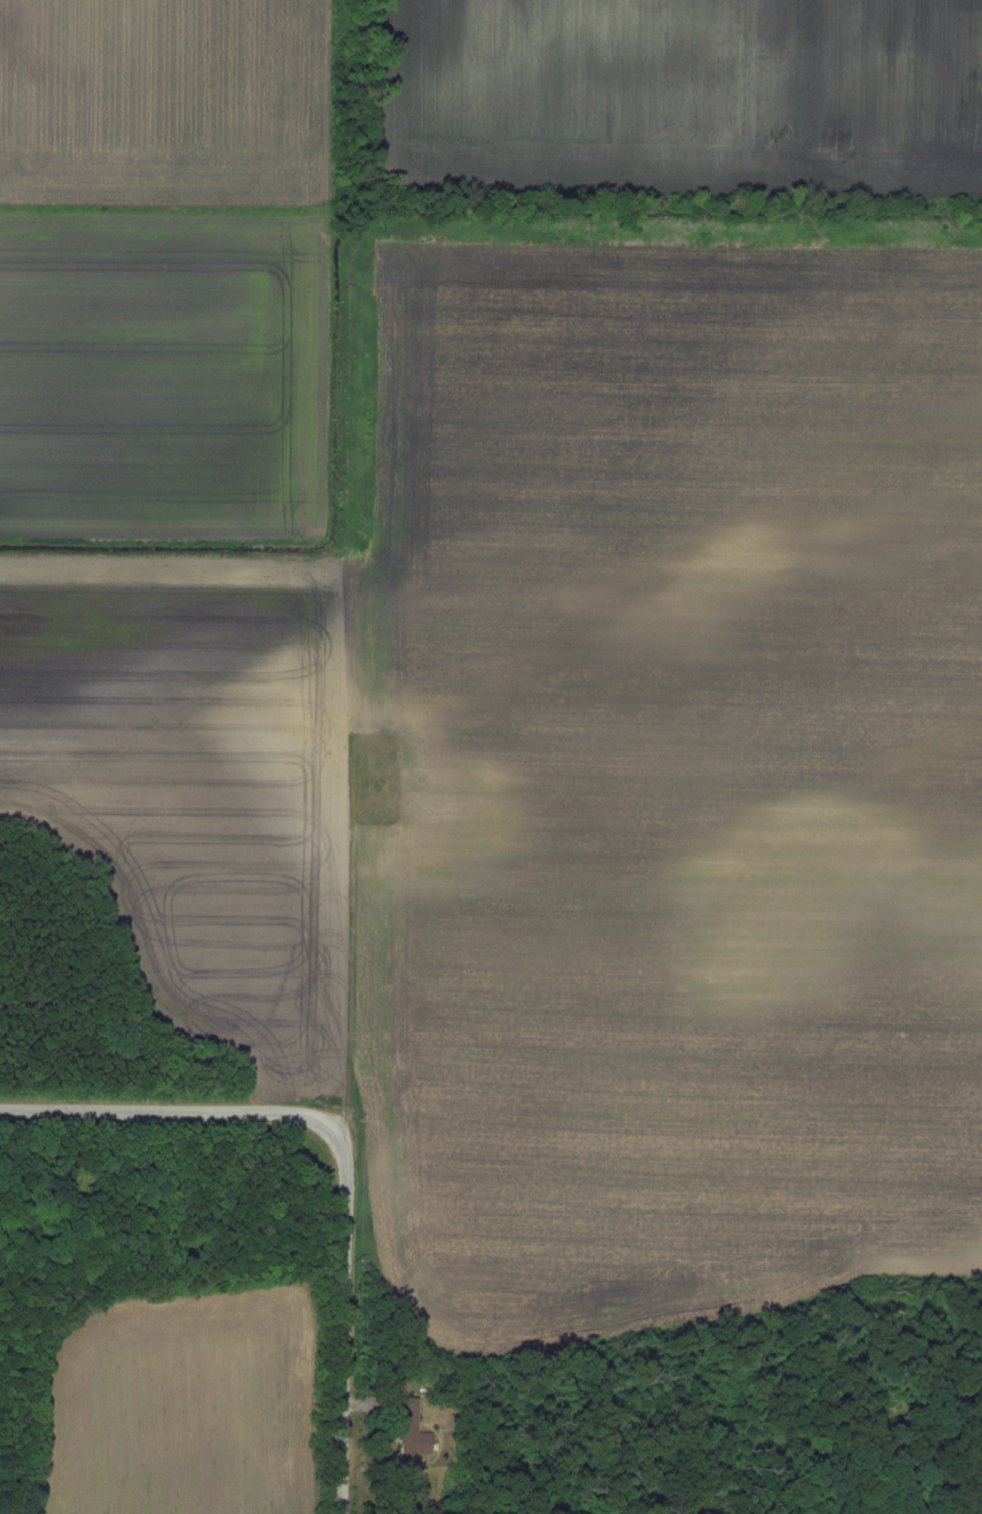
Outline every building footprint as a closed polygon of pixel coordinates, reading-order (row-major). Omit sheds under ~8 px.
[(418,1432),(419,1398),(399,1398),(399,1454),(431,1455),(431,1432),(418,1432)]
